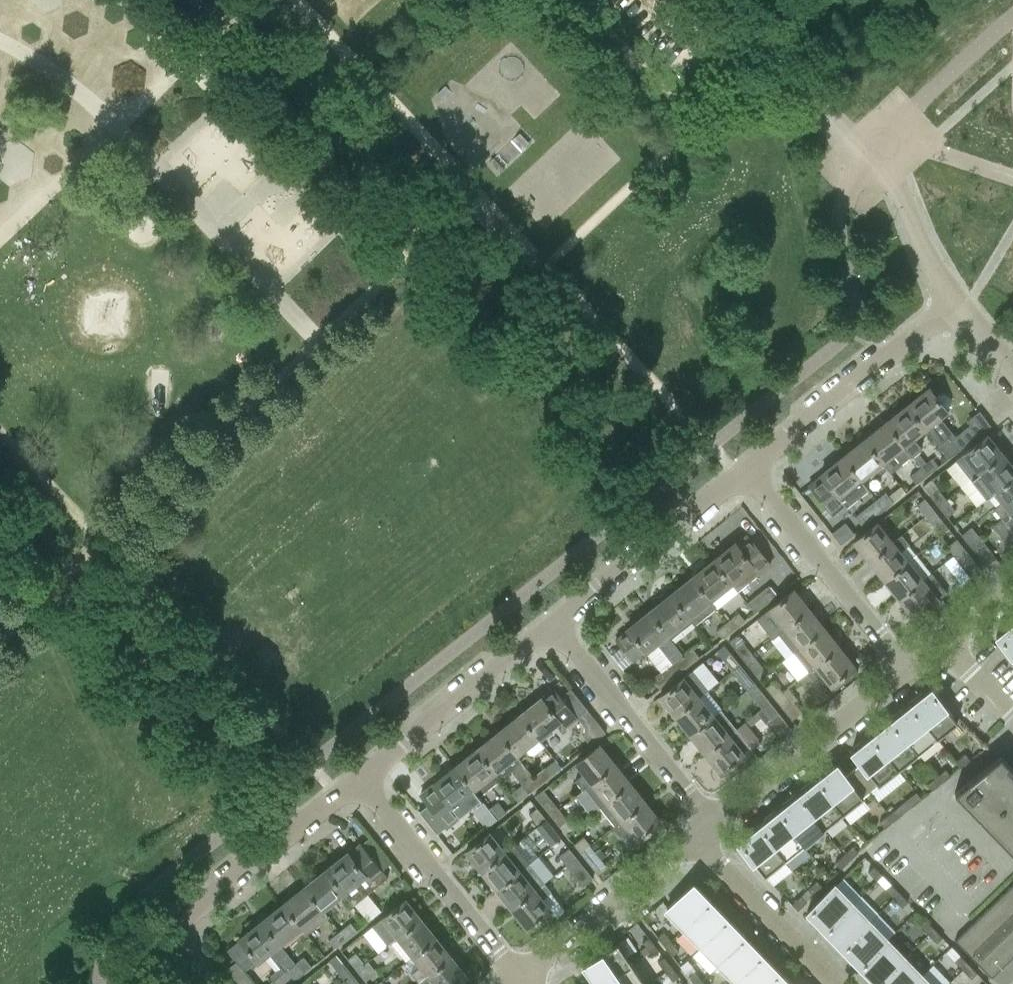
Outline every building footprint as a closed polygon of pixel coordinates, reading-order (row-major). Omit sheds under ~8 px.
[(908,405),(907,405),(925,427),(924,428),(938,445),(948,438),(958,451),(977,435),(969,425),(955,436),(938,416),(945,411),(946,412),(946,411),(945,409),(946,408),(949,405),(949,401),(948,397),(944,394),(940,394),(935,397),(928,388),(927,389),(928,390),(909,406),(908,405)] [(886,422),(912,455),(911,455),(921,467),(925,463),(916,451),(921,448),(912,437),(924,428),(925,427),(907,405),(907,406),(908,407),(887,423),(886,422)] [(865,439),(864,439),(882,461),(892,453),(901,463),(911,455),(912,455),(886,422),(885,422),(886,424),(866,440),(865,439)] [(956,460),(972,479),(1003,455),(1002,454),(1001,455),(987,437),(988,436),(987,435),(956,460)] [(948,458),(958,451),(948,438),(938,445),(948,458)] [(843,456),(861,480),(862,479),(861,478),(881,462),(882,463),(883,462),(882,461),(864,439),(864,440),(865,441),(844,457),(843,456)] [(994,492),(1012,477),(1012,470),(1002,456),(1003,455),(972,479),(987,498),(994,492)] [(843,456),(842,457),(843,458),(823,475),(822,473),(820,474),(822,476),(809,486),(832,515),(845,504),(846,506),(868,488),(861,480),(843,456)] [(925,463),(921,467),(928,475),(938,467),(931,459),(925,463)] [(921,467),(909,476),(916,484),(928,475),(921,467)] [(1002,517),(1012,509),(1012,477),(994,492),(995,492),(996,491),(1003,501),(995,508),(1002,517)] [(929,494),(929,495),(938,506),(946,500),(937,489),(929,494)] [(885,492),(877,499),(885,509),(893,502),(885,492)] [(885,509),(877,499),(855,517),(863,527),(885,509)] [(916,505),(925,516),(932,510),(924,499),(916,505)] [(946,500),(938,506),(946,517),(954,511),(946,500)] [(1002,517),(1012,531),(1012,509),(1002,517)] [(932,510),(925,516),(934,528),(941,522),(932,510)] [(869,529),(853,541),(854,542),(855,541),(870,559),(868,560),(869,561),(891,543),(876,525),(878,524),(877,523),(869,529)] [(961,535),(968,544),(979,536),(971,527),(961,535)] [(713,560),(732,584),(733,586),(738,591),(770,565),(747,535),(736,544),(735,543),(734,544),(735,545),(714,561),(713,560)] [(891,543),(869,561),(870,560),(885,578),(884,579),(905,562),(907,561),(906,562),(899,553),(909,545),(901,535),(892,542),(891,543)] [(979,536),(968,544),(986,566),(996,558),(979,536)] [(947,547),(953,555),(963,547),(957,539),(947,547)] [(963,547),(953,555),(971,577),(981,569),(963,547)] [(915,555),(885,579),(900,598),(930,574),(915,555)] [(692,577),(691,577),(710,601),(711,600),(710,599),(730,582),(731,584),(732,584),(713,560),(713,561),(713,562),(693,578),(692,577)] [(930,574),(900,598),(907,606),(906,607),(915,618),(916,617),(918,620),(928,612),(926,609),(931,605),(938,614),(947,606),(940,597),(947,592),(931,573),(930,574)] [(670,594),(692,622),(694,624),(715,607),(710,601),(691,577),(691,578),(692,579),(671,595),(670,594)] [(747,603),(755,613),(777,595),(769,585),(747,603)] [(770,608),(756,619),(772,638),(778,633),(785,627),(809,609),(808,608),(807,609),(793,591),(794,590),(793,589),(778,602),(770,608)] [(670,639),(692,622),(670,594),(669,595),(670,596),(650,612),(649,611),(649,612),(670,639)] [(778,633),(793,652),(824,628),(824,627),(822,628),(808,610),(809,609),(785,627),(778,633)] [(627,630),(615,640),(632,661),(645,651),(645,653),(646,652),(645,650),(656,641),(673,662),(682,655),(669,640),(670,639),(649,612),(648,612),(649,613),(628,629),(628,628),(627,629),(627,630)] [(738,613),(727,622),(733,630),(744,621),(738,613)] [(1001,629),(1003,632),(998,636),(997,635),(995,636),(1012,659),(1012,619),(1001,629)] [(733,630),(727,622),(716,630),(722,638),(733,630)] [(793,652),(808,671),(839,647),(839,646),(837,647),(823,629),(824,628),(793,652)] [(778,633),(772,638),(787,657),(793,652),(778,633)] [(729,641),(737,650),(744,645),(737,635),(729,641)] [(737,650),(744,660),(752,654),(744,645),(737,650)] [(724,646),(716,652),(731,671),(739,665),(724,646)] [(839,647),(808,671),(824,690),(841,677),(845,682),(858,672),(854,666),(855,666),(846,655),(845,656),(838,648),(839,647)] [(691,648),(683,654),(691,664),(699,658),(691,648)] [(793,652),(787,657),(781,661),(796,680),(799,679),(808,671),(793,652)] [(673,662),(652,679),(660,689),(691,664),(683,654),(682,655),(673,662)] [(752,654),(744,660),(752,671),(760,665),(752,654)] [(702,662),(660,696),(661,697),(662,696),(676,714),(675,715),(676,715),(700,696),(718,682),(702,662)] [(739,665),(731,671),(746,689),(754,683),(739,665)] [(760,665),(752,671),(760,680),(767,674),(760,665)] [(818,703),(845,682),(841,677),(824,690),(808,671),(799,679),(818,703)] [(766,688),(774,698),(782,692),(774,681),(766,688)] [(754,683),(746,689),(762,709),(770,702),(754,683)] [(520,715),(519,715),(538,738),(541,742),(552,733),(552,729),(550,726),(559,720),(565,727),(577,718),(587,710),(570,688),(560,696),(554,689),(542,699),(541,697),(540,698),(541,699),(520,716),(520,715)] [(782,692),(774,698),(792,720),(802,712),(794,702),(797,700),(788,688),(783,692),(782,692)] [(935,740),(957,723),(930,689),(928,690),(929,692),(924,695),(922,692),(907,704),(909,707),(935,740)] [(690,734),(691,734),(715,715),(700,696),(676,715),(676,716),(677,715),(691,733),(690,734)] [(757,713),(746,722),(750,727),(761,718),(766,724),(769,722),(777,732),(782,738),(792,730),(770,702),(762,709),(757,713)] [(916,755),(935,740),(909,707),(905,711),(902,708),(887,719),(890,723),(916,755)] [(587,710),(577,718),(584,727),(583,737),(589,745),(593,742),(605,732),(604,730),(597,721),(587,709),(587,710)] [(715,715),(691,734),(691,735),(692,734),(707,752),(705,753),(706,753),(728,736),(730,734),(736,729),(721,711),(721,710),(715,715)] [(498,732),(516,755),(517,755),(516,754),(523,748),(528,755),(534,755),(544,746),(541,742),(538,738),(519,715),(520,716),(499,733),(498,732)] [(897,771),(916,755),(890,723),(885,726),(883,723),(868,735),(871,738),(897,771)] [(728,736),(706,753),(706,754),(707,753),(722,771),(721,772),(721,773),(735,762),(742,771),(759,758),(736,729),(730,734),(728,736)] [(477,749),(476,749),(500,779),(510,771),(521,762),(516,755),(498,732),(497,732),(498,734),(478,750),(477,749)] [(870,791),(877,785),(878,786),(897,771),(871,738),(866,742),(863,739),(851,748),(853,750),(851,752),(860,764),(852,770),(870,791)] [(582,790),(585,788),(592,782),(615,764),(615,763),(614,764),(599,746),(600,745),(600,744),(576,763),(577,764),(578,763),(585,772),(575,780),(582,790)] [(455,766),(455,767),(473,790),(478,796),(500,779),(476,749),(476,750),(477,751),(456,767),(455,766)] [(960,768),(970,760),(965,754),(955,761),(960,768)] [(954,793),(987,827),(1012,854),(1012,770),(1000,756),(996,760),(954,793)] [(555,760),(544,769),(550,777),(562,768),(555,760)] [(533,777),(521,762),(510,771),(522,785),(533,777)] [(585,788),(600,807),(630,783),(630,782),(629,783),(614,765),(615,764),(592,782),(585,788)] [(844,813),(862,798),(870,791),(852,770),(845,776),(835,764),(833,766),(832,764),(820,774),(822,777),(817,781),(844,813)] [(428,804),(419,812),(421,815),(428,823),(437,835),(481,799),(478,796),(473,790),(455,767),(454,767),(455,768),(435,784),(434,783),(433,784),(434,785),(428,790),(421,795),(424,799),(428,804)] [(544,769),(533,777),(540,785),(550,777),(544,769)] [(943,781),(950,776),(945,769),(936,777),(941,783),(943,781)] [(540,785),(533,777),(522,785),(521,786),(527,794),(528,795),(540,785)] [(824,828),(842,814),(844,813),(817,781),(815,777),(800,789),(803,792),(798,796),(824,828)] [(931,791),(941,783),(936,777),(926,784),(931,791)] [(614,825),(615,826),(645,802),(645,801),(644,802),(629,784),(630,783),(600,807),(614,825)] [(521,786),(518,789),(524,797),(527,794),(521,786)] [(518,789),(511,794),(517,802),(524,797),(518,789)] [(542,790),(534,797),(541,805),(550,816),(559,810),(549,798),(542,790)] [(824,828),(798,796),(796,793),(781,805),(783,808),(779,811),(805,844),(824,828)] [(915,793),(905,801),(910,807),(920,800),(915,793)] [(497,819),(489,809),(483,802),(472,811),(486,828),(497,819)] [(498,802),(489,809),(497,819),(506,812),(498,802)] [(614,825),(613,827),(620,836),(630,828),(638,838),(636,839),(644,849),(656,839),(649,830),(661,821),(660,820),(659,821),(645,803),(646,802),(645,802),(615,826),(614,825)] [(893,821),(903,813),(898,807),(888,814),(893,821)] [(536,808),(528,815),(537,827),(545,821),(546,820),(536,808)] [(805,844),(779,811),(776,808),(762,820),(764,823),(759,827),(785,859),(805,844)] [(559,810),(550,816),(560,828),(568,821),(559,810)] [(884,828),(893,821),(888,814),(879,822),(884,828)] [(537,827),(536,828),(550,846),(560,838),(546,820),(545,821),(537,827)] [(785,859),(759,827),(757,824),(742,835),(745,839),(740,842),(739,841),(737,843),(764,876),(785,859)] [(481,871),(505,852),(504,852),(503,853),(489,835),(490,834),(489,833),(466,851),(467,852),(468,851),(482,870),(481,871)] [(573,844),(580,854),(590,845),(583,836),(573,844)] [(326,870),(325,870),(343,892),(354,905),(388,877),(361,843),(348,853),(348,852),(346,853),(347,854),(327,871),(326,870)] [(590,845),(580,854),(597,875),(607,867),(590,845)] [(496,889),(496,890),(528,865),(513,846),(505,852),(481,871),(482,871),(483,870),(497,889),(496,889)] [(849,861),(857,852),(852,847),(843,855),(849,861)] [(558,856),(566,866),(576,857),(568,848),(558,856)] [(840,869),(849,861),(843,855),(835,863),(840,869)] [(576,857),(566,866),(583,887),(593,879),(576,857)] [(511,908),(543,883),(528,865),(496,890),(497,890),(498,889),(512,907),(511,908)] [(882,875),(873,866),(867,872),(876,881),(882,875)] [(305,887),(304,887),(322,909),(343,892),(325,870),(325,871),(326,872),(305,888),(305,887)] [(813,895),(822,887),(816,881),(807,889),(813,895)] [(543,883),(511,908),(512,909),(513,908),(527,926),(526,927),(527,928),(550,909),(549,908),(548,909),(541,900),(550,893),(543,883)] [(666,911),(683,929),(711,903),(693,884),(666,911)] [(899,893),(891,884),(885,890),(893,899),(899,893)] [(954,940),(991,978),(1012,957),(1012,884),(954,940)] [(852,904),(834,886),(807,912),(825,931),(852,904)] [(283,904),(300,926),(306,933),(328,916),(322,909),(304,887),(304,888),(305,889),(284,905),(283,904)] [(908,902),(899,893),(893,899),(902,907),(908,902)] [(797,910),(806,902),(800,896),(792,905),(797,910)] [(852,904),(825,931),(842,948),(877,914),(860,896),(852,904)] [(375,923),(372,926),(387,945),(390,943),(420,919),(419,919),(404,901),(405,901),(405,900),(389,912),(375,923)] [(683,929),(701,947),(728,920),(711,903),(683,929)] [(262,921),(261,921),(279,943),(300,926),(283,904),(282,905),(283,906),(262,922),(262,921)] [(877,914),(842,948),(859,966),(887,940),(895,932),(877,914)] [(405,962),(413,956),(435,938),(434,938),(420,920),(421,920),(420,919),(390,943),(405,962)] [(701,947),(718,965),(745,938),(728,920),(701,947)] [(934,929),(925,920),(919,926),(928,934),(934,929)] [(279,943),(261,921),(261,922),(262,922),(241,939),(240,938),(240,939),(240,940),(229,949),(228,948),(227,949),(244,971),(257,960),(258,962),(259,961),(258,960),(268,952),(277,964),(288,955),(279,943)] [(349,924),(340,932),(346,940),(356,932),(356,931),(350,923),(349,924)] [(942,937),(934,929),(928,934),(936,943),(942,937)] [(340,932),(328,941),(335,949),(346,940),(340,932)] [(671,941),(663,932),(657,937),(664,946),(671,941)] [(411,973),(419,982),(450,957),(449,957),(435,939),(436,938),(435,938),(413,956),(421,965),(411,973)] [(656,947),(648,938),(642,943),(649,952),(656,947)] [(718,965),(735,983),(763,956),(745,938),(718,965)] [(859,966),(876,983),(904,958),(887,940),(859,966)] [(672,956),(678,951),(671,941),(664,946),(672,956)] [(617,944),(582,968),(592,981),(593,980),(596,983),(604,983),(631,965),(617,944)] [(355,954),(347,960),(355,970),(363,964),(355,954)] [(271,983),(291,983),(303,974),(295,964),(288,955),(277,964),(280,968),(269,977),(273,982),(271,983)] [(968,964),(960,955),(954,961),(962,970),(968,964)] [(737,983),(769,983),(780,974),(763,956),(735,983),(737,983)] [(304,957),(295,964),(303,974),(312,967),(304,957)] [(419,982),(420,983),(435,983),(436,983),(456,983),(466,976),(465,975),(464,976),(450,958),(451,957),(450,957),(419,982)] [(671,967),(664,957),(657,962),(665,972),(671,967)] [(904,958),(876,983),(912,983),(921,975),(904,958)] [(343,963),(335,969),(343,981),(351,975),(352,975),(343,963)] [(363,964),(355,970),(365,982),(372,975),(363,964)] [(912,983),(948,983),(949,983),(950,982),(933,964),(932,965),(921,975),(912,983)] [(977,973),(968,964),(962,970),(971,979),(977,973)] [(631,965),(604,983),(644,983),(631,965)] [(679,976),(671,967),(665,972),(672,981),(679,976)] [(694,971),(688,976),(694,983),(697,983),(701,981),(694,971)] [(780,974),(769,983),(790,983),(780,974)] [(343,981),(346,983),(359,983),(352,975),(351,975),(343,981)]
